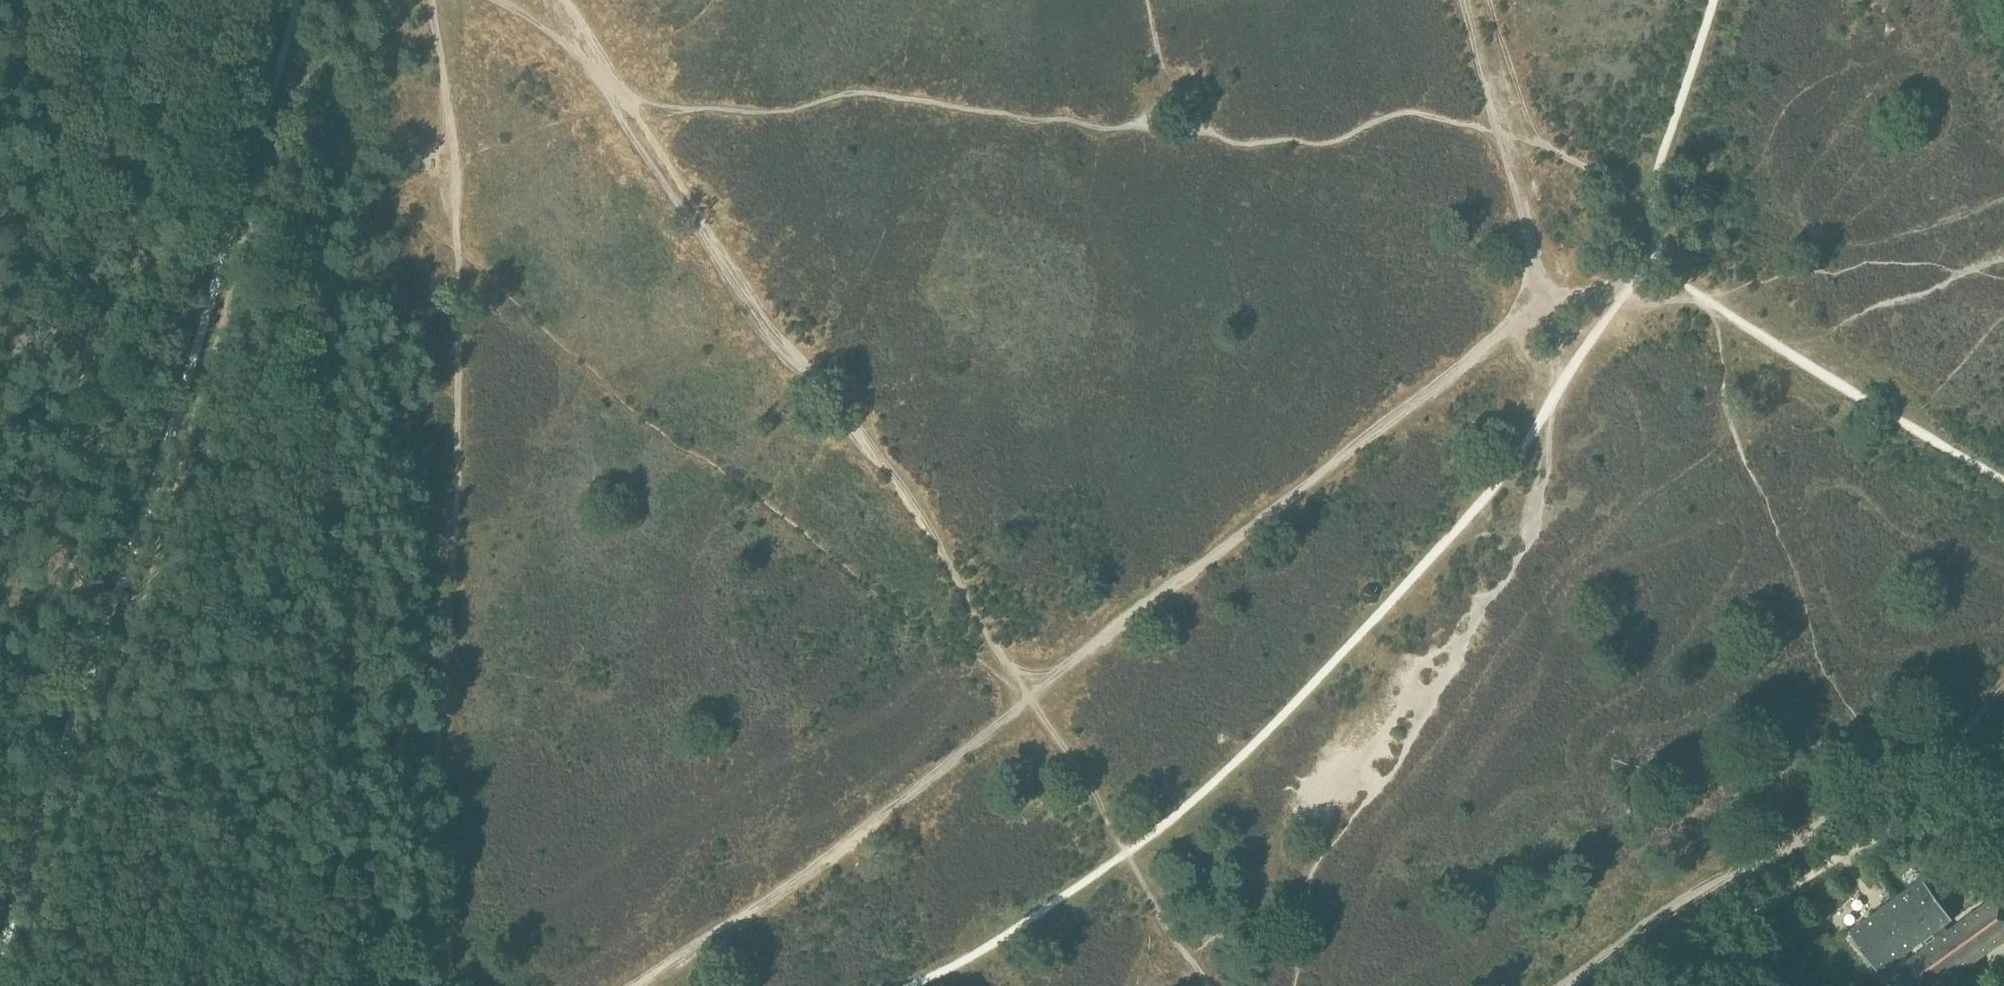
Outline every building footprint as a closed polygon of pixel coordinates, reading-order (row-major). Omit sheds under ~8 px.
[(1922,880),(1848,933),(1877,973),(1951,920),(1922,880)] [(1907,962),(1924,985),(1941,985),(2003,940),(2003,915),(1993,900),(1907,962)]
